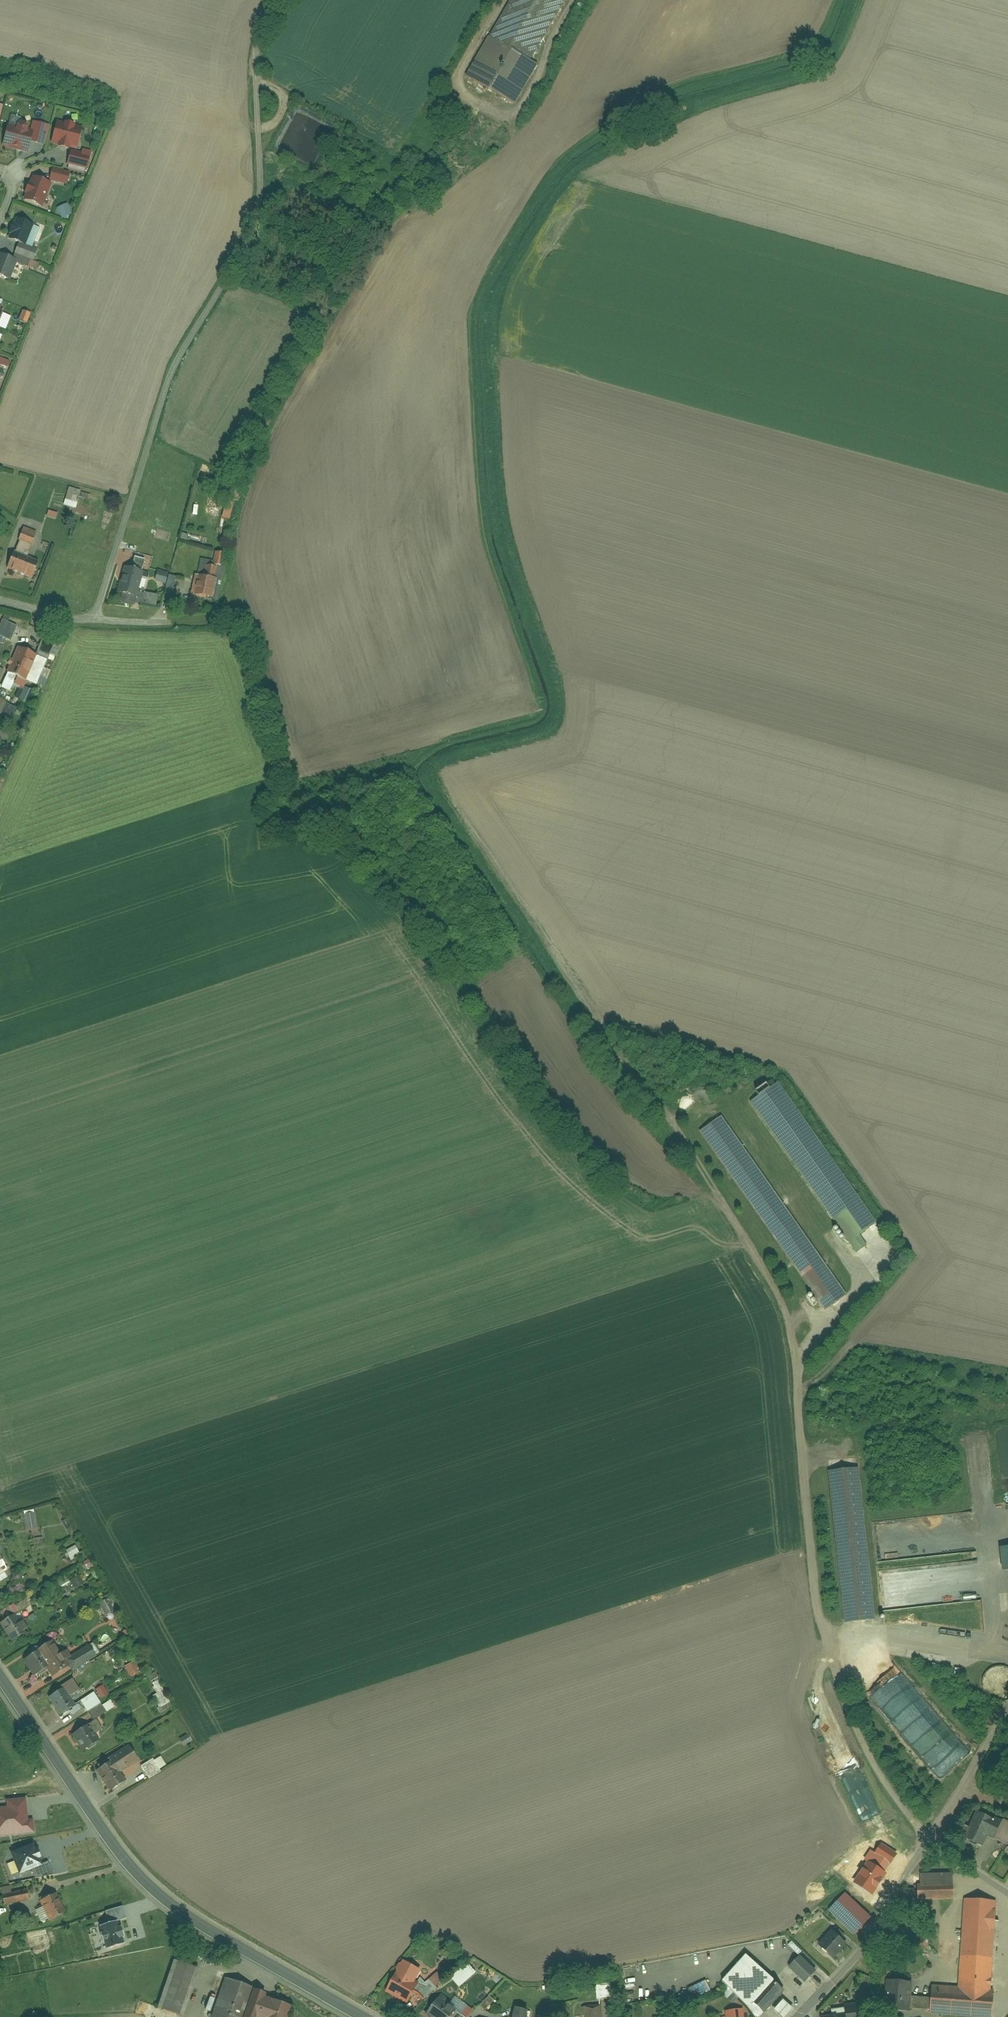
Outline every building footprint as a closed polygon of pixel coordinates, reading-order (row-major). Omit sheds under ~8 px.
[(469,74),(516,106),(573,0),(512,0),(469,74)] [(83,127),(59,121),(53,143),(79,149),(83,127)] [(35,130),(10,125),(4,146),(30,153),(35,130)] [(69,150),(63,168),(83,175),(90,152),(82,149),(80,154),(69,150)] [(53,183),(35,176),(25,199),(45,207),(53,183)] [(61,220),(71,216),(66,205),(56,209),(61,220)] [(35,225),(17,218),(10,239),(27,245),(35,225)] [(1,253),(0,255),(0,275),(12,280),(19,261),(1,253)] [(24,313),(20,323),(26,325),(30,315),(24,313)] [(76,509),(81,491),(68,488),(63,506),(76,509)] [(225,498),(220,519),(229,521),(234,500),(225,498)] [(32,546),(36,532),(21,528),(17,541),(26,544),(26,545),(32,546)] [(40,561),(16,551),(9,568),(34,578),(40,561)] [(145,572),(126,567),(119,592),(139,597),(145,572)] [(155,571),(153,582),(165,584),(167,573),(155,571)] [(218,578),(197,574),(193,594),(215,598),(218,578)] [(170,594),(175,578),(167,576),(163,592),(170,594)] [(10,641),(16,627),(0,620),(0,637),(10,641)] [(38,655),(20,647),(8,671),(28,680),(38,655)] [(9,719),(15,709),(0,700),(0,714),(9,719)] [(756,1096),(768,1088),(765,1084),(753,1092),(756,1096)] [(782,1085),(752,1108),(858,1258),(869,1251),(864,1239),(881,1229),(782,1085)] [(723,1120),(698,1138),(825,1317),(849,1300),(723,1120)] [(861,1467),(832,1470),(848,1622),(878,1618),(861,1467)] [(24,1530),(36,1529),(35,1511),(23,1512),(24,1530)] [(65,1551),(68,1561),(78,1557),(75,1547),(65,1551)] [(999,1548),(1000,1571),(1007,1571),(1007,1547),(999,1548)] [(79,1576),(69,1582),(74,1590),(84,1585),(79,1576)] [(108,1600),(99,1605),(106,1615),(114,1610),(108,1600)] [(21,1612),(2,1623),(13,1641),(31,1629),(21,1612)] [(55,1640),(25,1659),(36,1676),(48,1668),(54,1676),(72,1665),(55,1640)] [(131,1663),(124,1667),(130,1678),(137,1674),(131,1663)] [(989,1695),(993,1699),(999,1701),(1005,1701),(1007,1700),(1007,1667),(1004,1666),(998,1666),(993,1669),(989,1673),(986,1678),(985,1684),(986,1690),(989,1695)] [(95,1690),(101,1700),(109,1695),(103,1685),(95,1690)] [(66,1687),(51,1696),(62,1715),(78,1704),(66,1687)] [(152,1696),(160,1712),(170,1707),(161,1691),(152,1696)] [(114,1708),(110,1701),(100,1707),(92,1694),(80,1701),(92,1721),(114,1708)] [(91,1723),(74,1734),(84,1751),(102,1740),(91,1723)] [(113,1760),(98,1770),(112,1791),(129,1780),(123,1771),(142,1760),(131,1745),(111,1757),(113,1760)] [(140,1766),(147,1780),(160,1773),(158,1769),(165,1766),(160,1757),(140,1766)] [(856,1797),(866,1796),(865,1785),(862,1786),(861,1780),(848,1782),(849,1788),(854,1787),(856,1797)] [(32,1834),(31,1822),(25,1822),(24,1800),(5,1801),(6,1809),(0,1809),(0,1837),(32,1834)] [(1005,1822),(979,1811),(967,1838),(986,1847),(990,1836),(997,1839),(1005,1822)] [(36,1841),(13,1850),(22,1874),(46,1865),(36,1841)] [(872,1865),(869,1864),(856,1884),(871,1894),(890,1864),(878,1856),(872,1865)] [(957,1871),(924,1872),(925,1898),(958,1897),(957,1871)] [(14,1885),(1,1889),(5,1906),(33,1899),(31,1888),(16,1892),(14,1885)] [(59,1892),(42,1901),(51,1921),(68,1912),(59,1892)] [(874,1916),(849,1893),(831,1911),(856,1935),(874,1916)] [(967,1898),(961,1986),(936,1984),(935,1998),(934,2010),(934,2013),(988,2016),(993,2016),(1001,1901),(967,1898)] [(108,1949),(124,1944),(122,1939),(125,1938),(122,1927),(119,1928),(117,1922),(100,1927),(108,1949)] [(850,1941),(836,1928),(820,1945),(834,1959),(850,1941)] [(922,1945),(918,1942),(914,1949),(923,1955),(934,1939),(928,1935),(922,1945)] [(790,1988),(750,1951),(724,1979),(765,2016),(790,1988)] [(804,1954),(791,1966),(807,1982),(820,1970),(804,1954)] [(202,1968),(177,1960),(160,2007),(186,2016),(202,1968)] [(459,1987),(475,1972),(466,1963),(450,1978),(459,1987)] [(407,2003),(418,1984),(415,1982),(420,1973),(403,1964),(388,1992),(407,2003)] [(726,1984),(722,1976),(711,1981),(715,1990),(726,1984)] [(228,1978),(214,2016),(247,2016),(255,1986),(228,1978)] [(916,1982),(889,1980),(887,2009),(914,2010),(914,2008),(915,1996),(916,1982)] [(706,1981),(688,1988),(693,1999),(711,1991),(706,1981)] [(597,1999),(612,1998),(611,1984),(596,1985),(597,1999)] [(295,2005),(256,1993),(249,2016),(291,2016),(295,2005)] [(442,1994),(426,2014),(429,2016),(452,2016),(460,2007),(442,1994)] [(935,1998),(915,1996),(914,2008),(934,2010),(935,1998)] [(787,2000),(778,2009),(786,2016),(790,2016),(797,2009),(787,2000)] [(828,2016),(863,2016),(860,2003),(847,2004),(849,2014),(835,2016),(828,2016)] [(847,2003),(833,2005),(835,2016),(849,2014),(847,2004),(847,2003)] [(586,2016),(605,2016),(605,2005),(585,2007),(586,2016)] [(535,2011),(519,2007),(517,2016),(533,2016),(535,2011)] [(727,2010),(728,2016),(747,2016),(746,2008),(727,2010)]
